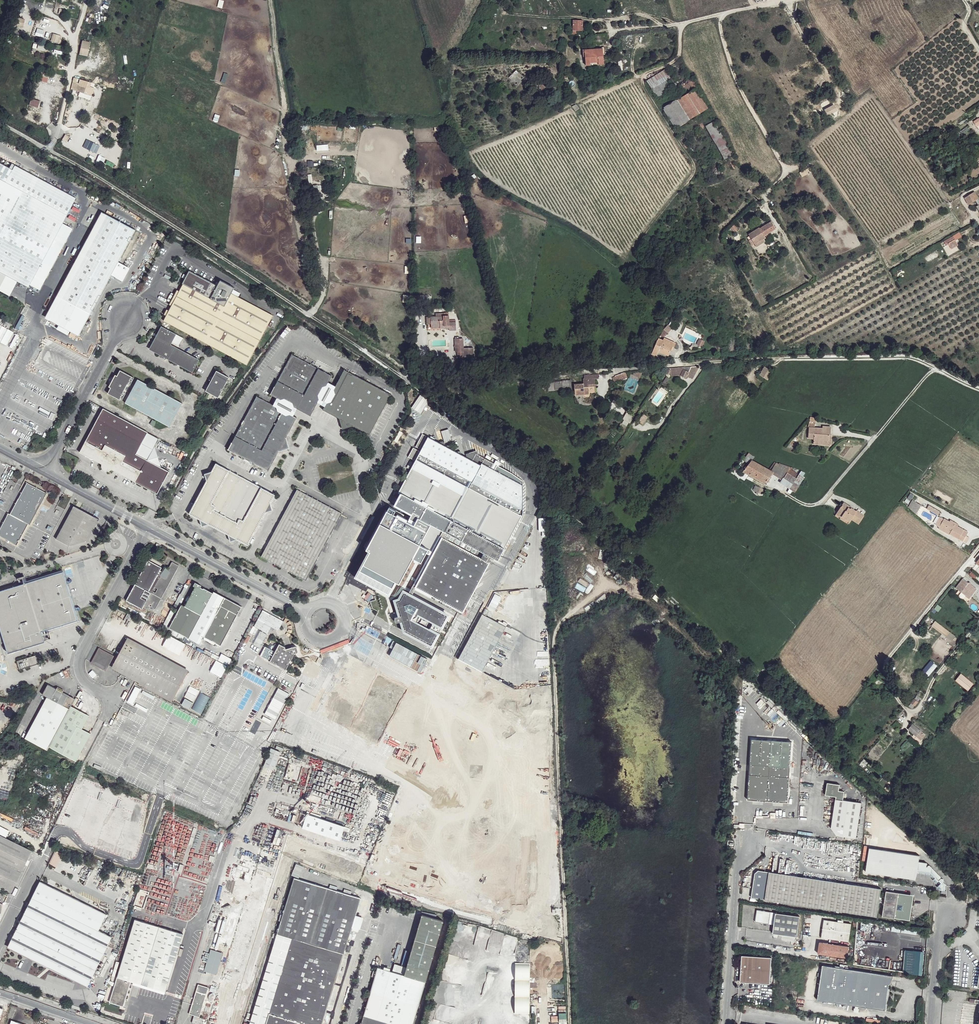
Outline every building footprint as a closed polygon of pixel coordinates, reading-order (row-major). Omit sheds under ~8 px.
[(66,17),(74,19),(76,11),(69,9),(66,17)] [(16,27),(22,28),(25,20),(18,18),(16,27)] [(596,39),(592,40),(592,43),(598,42),(598,39),(606,38),(606,33),(596,34),(596,39)] [(51,41),(59,44),(61,36),(53,34),(51,41)] [(88,49),(81,48),(79,54),(87,56),(88,49)] [(594,62),(593,49),(582,50),(583,65),(590,65),(589,62),(594,62)] [(602,49),(593,49),(594,62),(598,62),(599,65),(603,64),(602,49)] [(665,70),(647,80),(658,97),(669,90),(664,82),(670,78),(665,70)] [(515,83),(522,77),(517,71),(510,78),(515,83)] [(76,91),(92,95),(94,86),(90,85),(91,81),(79,78),(76,91)] [(683,96),(694,90),(688,81),(677,87),(683,96)] [(706,109),(694,90),(683,96),(664,108),(676,127),(706,109)] [(31,97),(29,104),(38,106),(40,99),(31,97)] [(714,122),(707,126),(725,158),(733,154),(714,122)] [(93,150),(96,143),(90,141),(87,148),(93,150)] [(109,148),(105,157),(114,162),(119,153),(109,148)] [(9,294),(19,283),(38,292),(73,227),(63,220),(76,195),(28,170),(12,161),(10,164),(12,167),(0,161),(0,290),(9,294)] [(978,199),(975,192),(970,195),(974,202),(976,201),(978,199)] [(974,202),(970,195),(965,198),(969,205),(974,202)] [(101,209),(44,315),(79,334),(110,275),(117,262),(136,227),(101,209)] [(760,229),(759,228),(748,235),(751,239),(748,241),(751,246),(754,244),(754,245),(763,239),(765,238),(764,236),(771,231),(771,230),(768,225),(768,224),(760,229)] [(946,245),(948,244),(951,249),(952,249),(958,246),(959,245),(953,236),(944,242),(946,245)] [(765,242),(763,239),(754,245),(756,247),(765,242)] [(130,268),(117,262),(110,275),(122,282),(130,268)] [(247,363),(273,314),(234,293),(236,285),(223,278),(216,283),(205,276),(188,268),(185,273),(183,277),(180,283),(182,284),(163,320),(247,363)] [(448,314),(436,314),(427,314),(427,331),(450,329),(450,331),(457,331),(455,319),(448,318),(448,314)] [(164,358),(168,357),(193,372),(200,358),(179,346),(183,339),(184,337),(175,332),(161,324),(149,347),(163,355),(164,358)] [(0,325),(0,342),(6,345),(14,333),(0,325)] [(455,336),(455,339),(455,352),(457,352),(457,358),(474,358),(474,349),(464,348),(464,339),(460,340),(460,337),(455,336)] [(663,340),(659,338),(652,354),(657,356),(659,352),(669,356),(671,350),(672,347),(674,347),(676,343),(664,338),(663,340)] [(370,431),(391,391),(366,378),(346,368),(336,383),(330,380),(332,372),(292,352),(271,392),(277,396),(273,404),(257,396),(229,448),(270,468),(280,449),(289,446),(286,436),(296,416),(293,414),(297,407),(310,413),(318,401),(324,404),(322,407),(370,431)] [(670,368),(670,370),(670,376),(681,375),(686,377),(691,367),(670,368)] [(766,367),(765,368),(772,372),(768,379),(761,375),(760,377),(768,382),(773,372),(766,367)] [(110,385),(107,391),(122,399),(126,391),(124,389),(127,382),(130,383),(134,376),(119,368),(116,374),(114,372),(108,384),(110,385)] [(772,372),(765,368),(761,375),(768,379),(772,372)] [(223,372),(217,369),(213,376),(209,378),(210,382),(206,389),(217,396),(228,375),(223,372)] [(627,377),(625,371),(614,376),(616,380),(617,380),(621,380),(623,380),(626,379),(627,377)] [(595,384),(594,379),(598,378),(598,375),(583,376),(584,379),(583,379),(583,387),(588,386),(588,385),(595,384)] [(137,378),(126,400),(125,399),(124,401),(170,424),(182,402),(137,378)] [(595,386),(595,384),(588,385),(588,386),(583,387),(584,393),(595,392),(595,386)] [(429,401),(420,395),(412,408),(420,414),(429,401)] [(148,429),(103,406),(102,409),(99,414),(93,426),(81,451),(102,462),(102,464),(103,465),(104,467),(106,468),(109,468),(112,467),(159,490),(170,469),(161,465),(159,459),(155,445),(159,437),(148,429)] [(818,430),(818,429),(809,428),(808,438),(814,438),(813,441),(818,441),(819,440),(824,440),(828,441),(829,434),(830,434),(830,427),(822,427),(822,429),(822,430),(818,430)] [(441,431),(445,444),(452,442),(448,429),(441,431)] [(445,444),(427,434),(426,436),(422,444),(419,449),(418,451),(417,452),(418,453),(416,457),(415,457),(413,460),(412,462),(410,466),(410,467),(409,469),(401,484),(397,491),(399,492),(397,494),(393,503),(408,512),(410,512),(408,517),(409,520),(412,522),(415,521),(417,516),(419,516),(434,525),(433,526),(432,526),(431,526),(430,526),(430,527),(430,528),(430,529),(437,533),(438,534),(413,581),(408,591),(404,592),(403,592),(399,599),(396,600),(400,614),(394,617),(395,621),(401,619),(404,629),(429,642),(435,632),(410,619),(411,618),(415,614),(416,612),(439,623),(444,614),(409,595),(415,586),(462,611),(489,561),(491,556),(498,559),(504,548),(512,532),(518,521),(523,513),(523,498),(523,490),(523,483),(495,468),(492,467),(483,462),(481,461),(480,463),(473,459),(466,455),(445,444)] [(419,449),(426,436),(422,434),(416,447),(419,449)] [(413,460),(418,451),(413,448),(408,457),(413,460)] [(466,454),(466,455),(473,459),(476,454),(478,455),(477,451),(466,454)] [(773,472),(769,470),(752,460),(754,457),(749,453),(743,460),(749,464),(743,471),(765,483),(773,473),(773,472)] [(476,454),(473,459),(480,463),(481,461),(483,462),(484,459),(478,455),(476,454)] [(275,493),(216,462),(189,512),(249,543),(275,493)] [(774,462),(769,470),(773,472),(773,473),(782,480),(780,483),(795,492),(804,478),(803,477),(805,473),(801,471),(799,474),(796,478),(787,473),(790,469),(791,470),(792,467),(780,463),(779,464),(774,462)] [(497,465),(495,468),(523,483),(523,481),(512,474),(498,466),(497,465)] [(799,474),(791,470),(790,469),(787,473),(796,478),(799,474)] [(47,491),(28,481),(12,513),(10,513),(0,531),(2,536),(19,544),(29,522),(31,523),(47,491)] [(756,486),(754,490),(763,495),(765,490),(756,486)] [(297,488),(262,555),(278,565),(306,579),(342,512),(297,488)] [(914,501),(910,508),(916,514),(921,505),(914,501)] [(848,508),(849,506),(843,502),(837,512),(842,514),(845,517),(850,520),(852,518),(859,522),(864,516),(851,508),(849,508),(848,508)] [(99,517),(74,505),(57,538),(69,544),(88,538),(99,517)] [(396,510),(389,506),(365,549),(369,551),(355,577),(390,596),(397,583),(405,588),(427,549),(419,545),(431,524),(418,518),(414,525),(407,520),(407,519),(398,514),(396,516),(394,514),(396,510)] [(944,518),(941,523),(946,526),(945,529),(950,532),(950,533),(963,541),(966,536),(968,532),(961,528),(958,526),(959,525),(950,519),(949,521),(944,518)] [(946,526),(941,523),(939,527),(949,534),(950,533),(950,532),(945,529),(946,526)] [(161,566),(148,559),(126,600),(142,609),(144,607),(148,609),(150,603),(152,604),(151,607),(155,609),(179,565),(172,561),(168,568),(165,566),(164,567),(161,566)] [(0,591),(0,619),(11,653),(48,640),(47,639),(44,630),(51,628),(81,618),(65,570),(28,582),(21,584),(0,591)] [(26,575),(19,577),(21,584),(28,582),(26,575)] [(955,586),(969,598),(977,588),(963,577),(955,586)] [(201,584),(195,581),(193,585),(195,586),(184,605),(182,604),(169,627),(200,643),(204,636),(220,645),(242,605),(214,590),(213,592),(204,587),(203,588),(200,586),(201,584)] [(376,596),(374,591),(365,593),(363,596),(363,599),(365,601),(367,602),(372,601),(377,599),(376,596)] [(508,595),(504,592),(500,599),(497,598),(500,594),(494,591),(487,605),(486,605),(485,608),(491,611),(492,609),(491,608),(495,604),(502,608),(508,595)] [(490,616),(482,613),(455,663),(479,676),(495,649),(509,655),(515,644),(521,632),(507,625),(503,622),(500,621),(504,611),(496,607),(490,616)] [(284,621),(263,610),(254,626),(267,633),(271,627),(278,631),(284,621)] [(954,645),(959,640),(936,620),(931,625),(954,645)] [(267,634),(260,631),(253,644),(259,648),(267,634)] [(362,631),(353,648),(363,653),(372,636),(362,631)] [(128,637),(113,662),(111,667),(139,683),(170,699),(173,700),(179,687),(186,673),(188,669),(157,652),(128,637)] [(269,648),(265,646),(260,656),(284,669),(293,654),(298,652),(297,649),(296,646),(286,648),(285,646),(279,643),(275,651),(269,648)] [(114,656),(99,647),(92,662),(107,669),(114,656)] [(36,654),(17,660),(20,669),(39,663),(36,654)] [(231,659),(221,654),(218,661),(228,666),(231,659)] [(227,666),(216,661),(210,672),(221,678),(227,666)] [(306,662),(303,670),(316,675),(319,667),(306,662)] [(961,672),(954,680),(967,691),(974,683),(961,672)] [(48,683),(42,693),(47,696),(25,737),(26,738),(47,749),(71,704),(74,697),(48,683)] [(190,686),(184,697),(193,702),(200,691),(190,686)] [(210,697),(200,691),(191,708),(201,714),(210,697)] [(917,697),(912,703),(916,705),(920,699),(917,697)] [(191,701),(185,698),(182,704),(188,708),(191,701)] [(90,714),(72,705),(50,745),(76,760),(91,732),(83,727),(90,714)] [(914,724),(909,729),(917,736),(922,731),(914,724)] [(752,739),(748,799),(788,802),(792,742),(752,739)] [(270,747),(263,765),(274,769),(282,751),(270,747)] [(827,782),(825,795),(828,795),(830,793),(834,794),(836,797),(836,799),(843,800),(844,791),(839,790),(840,784),(827,782)] [(843,800),(836,799),(831,827),(837,835),(855,838),(861,803),(843,800)] [(344,824),(308,812),(302,828),(340,840),(344,824)] [(229,840),(233,833),(226,830),(223,837),(229,840)] [(0,835),(0,886),(12,891),(32,851),(0,835)] [(918,856),(869,849),(865,873),(916,880),(917,871),(929,873),(929,875),(933,879),(932,880),(937,886),(936,888),(940,891),(941,881),(941,879),(939,879),(940,875),(932,867),(930,866),(930,863),(918,861),(918,856)] [(881,890),(769,872),(766,900),(816,908),(877,917),(881,890)] [(295,876),(275,938),(270,956),(260,989),(250,1023),(321,1023),(361,897),(295,876)] [(107,912),(40,880),(23,913),(8,946),(87,985),(112,935),(99,929),(107,912)] [(894,918),(896,893),(885,891),(881,916),(894,918)] [(912,896),(896,893),(894,918),(908,919),(912,896)] [(767,922),(767,912),(757,910),(755,921),(767,922)] [(800,917),(776,914),(773,934),(797,937),(800,917)] [(378,967),(376,972),(375,977),(362,1023),(412,1023),(425,981),(443,921),(421,915),(406,966),(395,964),(393,971),(390,971),(391,968),(385,967),(384,969),(378,967)] [(165,994),(178,952),(184,933),(136,917),(117,975),(118,976),(110,1001),(123,1005),(131,981),(135,985),(148,989),(165,994)] [(825,921),(822,938),(849,942),(852,925),(825,921)] [(848,946),(818,942),(817,953),(846,958),(848,946)] [(223,953),(211,949),(204,971),(217,975),(223,953)] [(925,951),(905,950),(903,973),(922,976),(925,951)] [(743,956),(741,982),(770,984),(772,958),(743,956)] [(530,963),(515,963),(515,1013),(530,1013),(530,963)] [(889,975),(822,965),(817,1000),(884,1010),(889,975)] [(208,987),(198,984),(189,1014),(199,1017),(208,987)]
